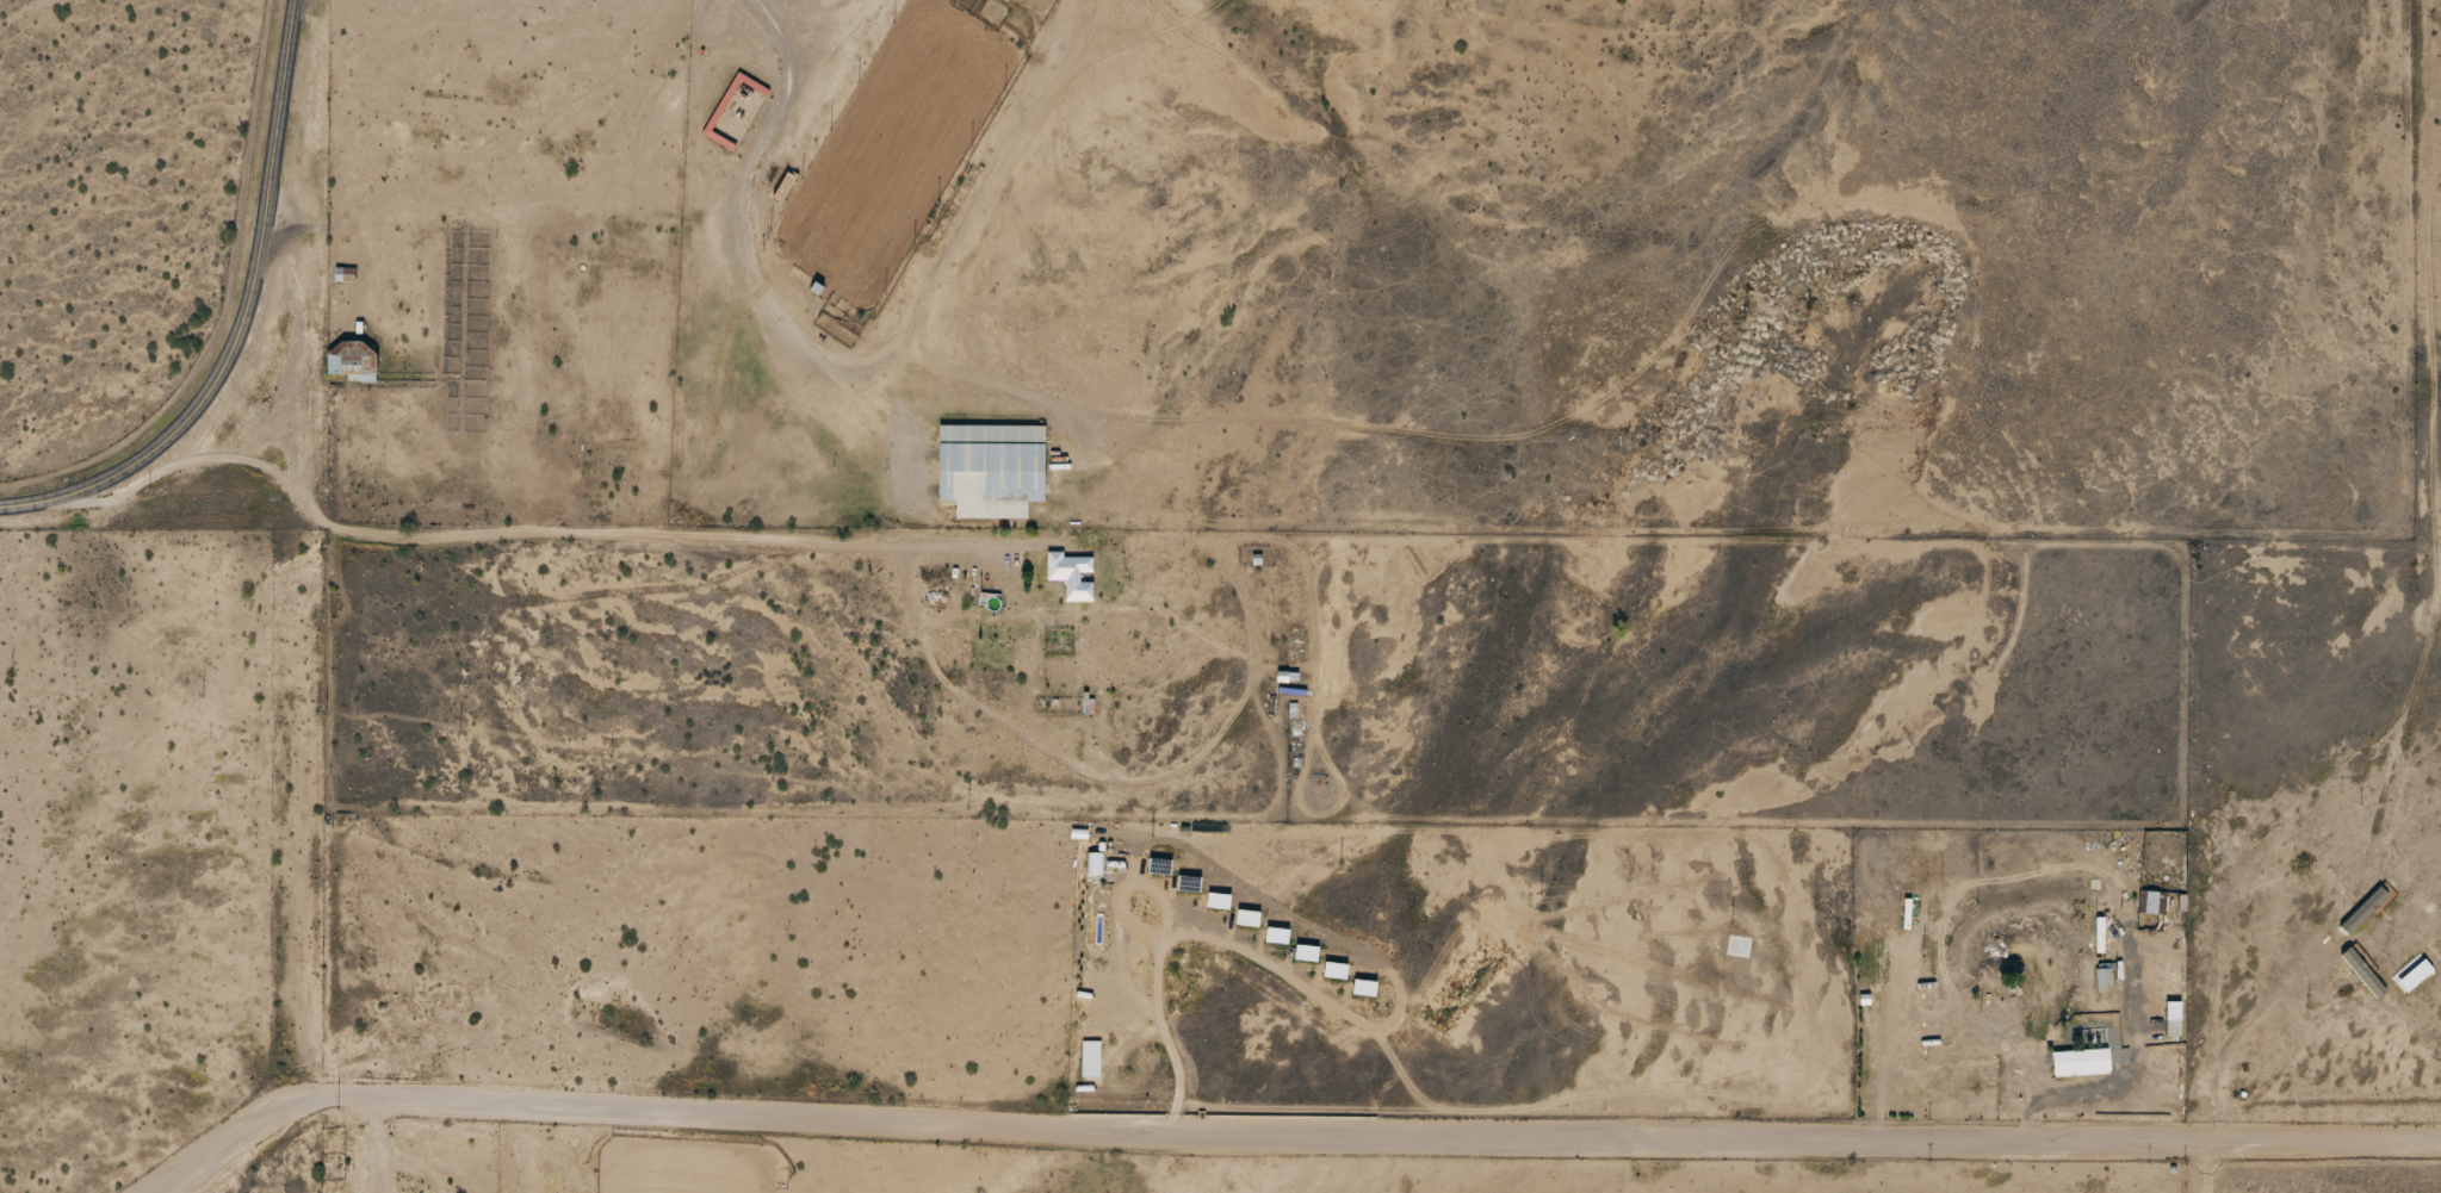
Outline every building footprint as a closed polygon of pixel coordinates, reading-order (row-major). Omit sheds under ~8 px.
[(767,89),(735,72),(701,135),(734,152),(767,89)] [(794,157),(774,187),(786,195),(806,164),(794,157)] [(353,269),(334,269),(334,283),(353,283),(353,269)] [(327,375),(359,375),(359,381),(375,381),(375,344),(327,344),(327,375)] [(1044,502),(1044,426),(938,426),(938,502),(955,502),(955,519),(1026,519),(1026,502),(1044,502)] [(1074,581),(1074,572),(1091,572),(1091,556),(1046,556),(1046,581),(1074,581)] [(1297,684),(1297,673),(1276,673),(1276,684),(1297,684)] [(2164,894),(2138,893),(2137,915),(2163,915),(2164,894)] [(2097,991),(2111,990),(2109,968),(2095,969),(2097,991)] [(2179,1002),(2166,1002),(2166,1036),(2179,1036),(2179,1002)] [(2109,1051),(2052,1051),(2052,1074),(2109,1074),(2109,1051)]
